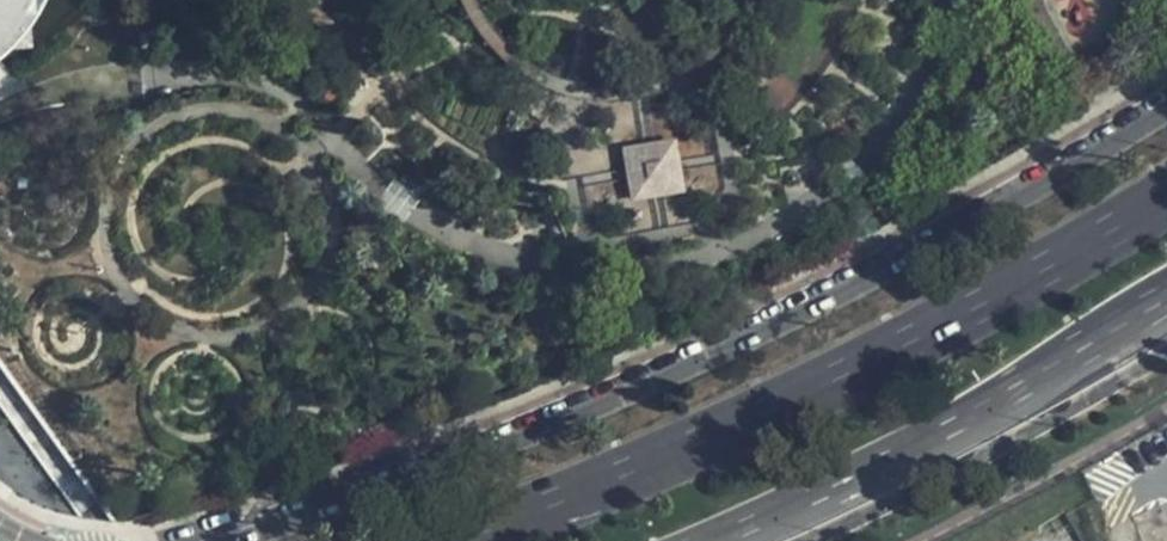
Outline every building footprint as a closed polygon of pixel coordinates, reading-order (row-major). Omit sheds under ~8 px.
[(4,57),(37,7),(39,0),(0,0),(0,59),(4,57)] [(371,75),(370,70),(368,69),(366,70),(363,70),(361,70),(360,72),(359,75),(360,77),(362,78),(365,79),(368,79),(370,77),(371,75)] [(326,91),(339,95),(345,89),(346,81),(334,77),(326,91)] [(631,201),(682,192),(673,138),(621,147),(631,201)] [(303,171),(301,173),(309,181),(312,179),(311,176),(308,174),(309,172),(308,170),(306,169),(303,171)] [(309,181),(301,173),(299,175),(302,182),(305,182),(309,181)] [(599,234),(599,231),(599,229),(598,227),(592,227),(588,230),(586,233),(586,236),(588,239),(599,239),(600,237),(599,234)]
